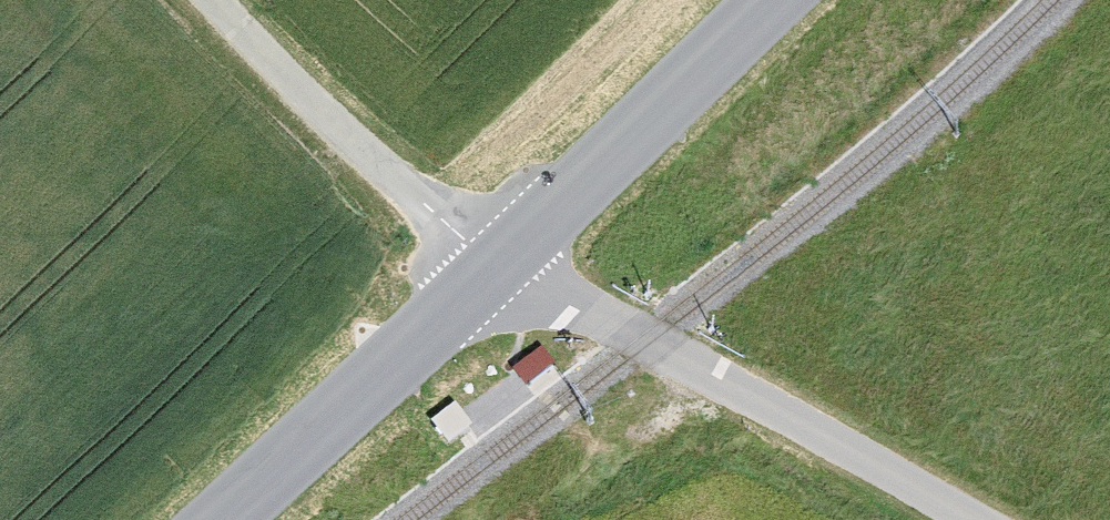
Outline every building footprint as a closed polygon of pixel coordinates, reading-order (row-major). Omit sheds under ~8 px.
[(555,363),(542,346),(513,367),(526,385),(555,363)] [(469,423),(455,404),(435,419),(448,437),(469,423)]
